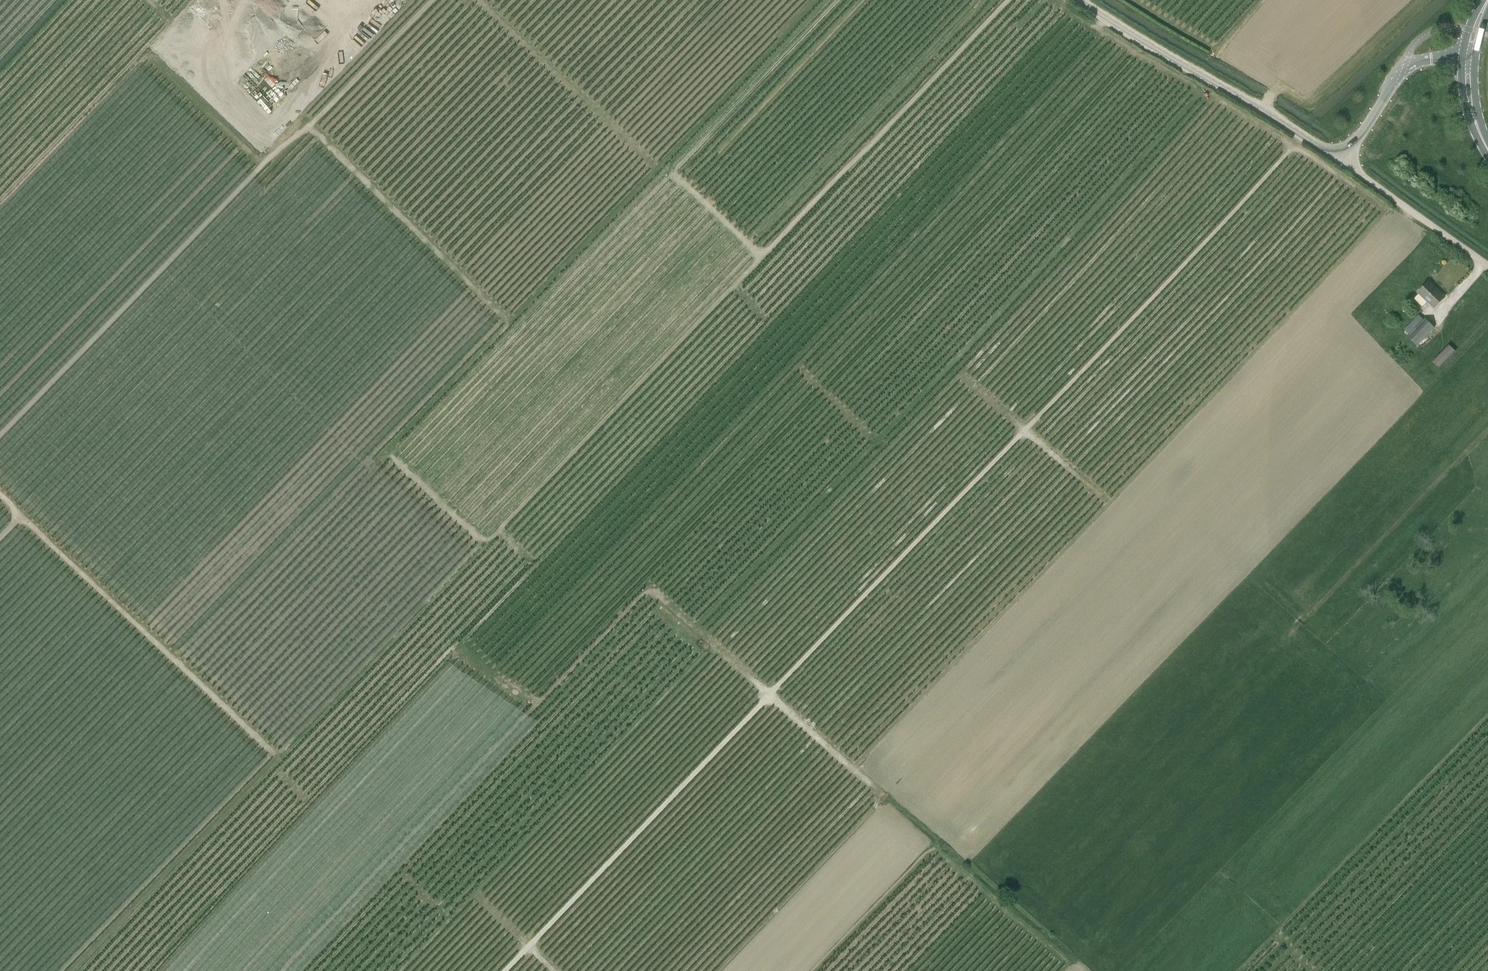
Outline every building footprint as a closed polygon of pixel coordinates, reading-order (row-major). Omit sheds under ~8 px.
[(1418,292),(1434,308),(1445,297),(1429,281),(1418,292)] [(1435,327),(1425,317),(1407,336),(1417,346),(1435,327)]
